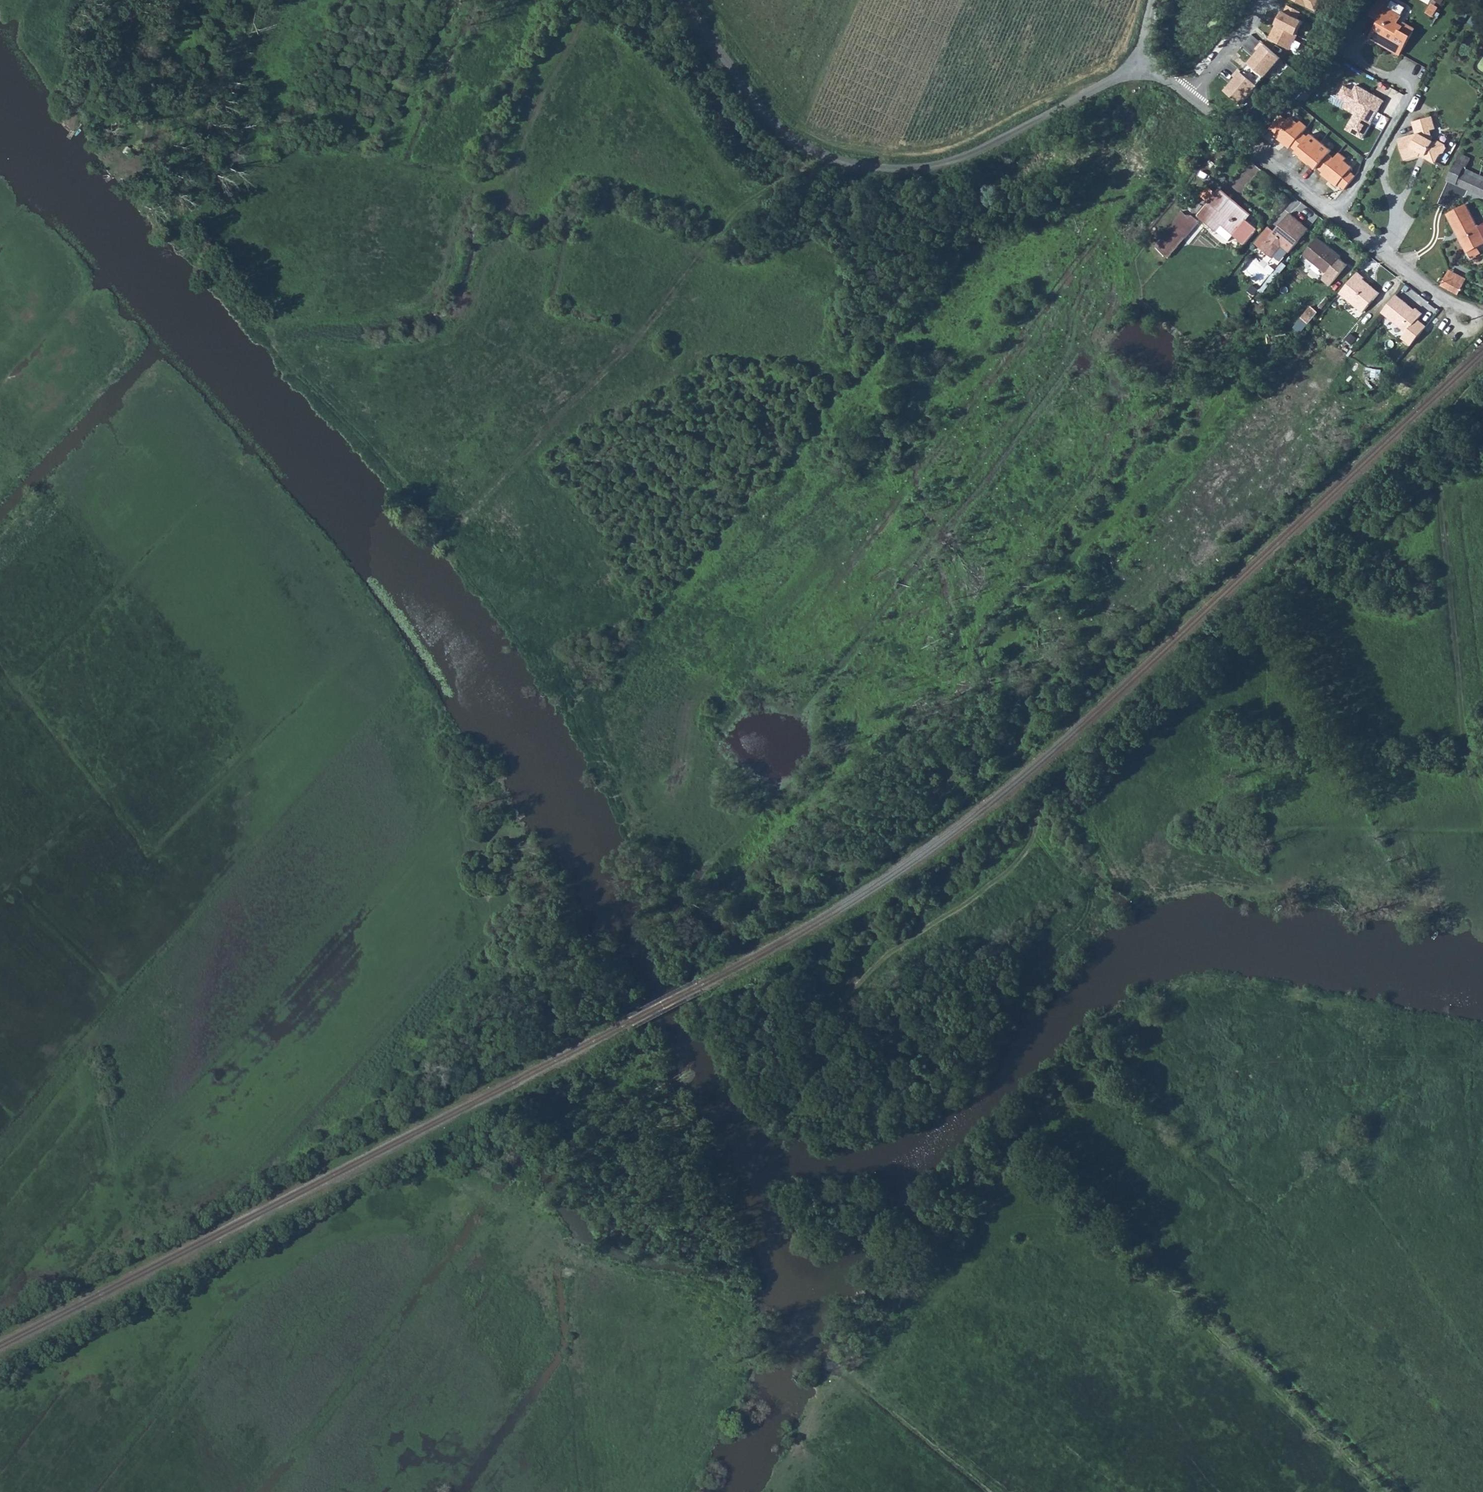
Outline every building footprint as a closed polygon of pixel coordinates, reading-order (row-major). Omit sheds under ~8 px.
[(1383,41),(1402,52),(1415,28),(1404,22),(1402,25),(1398,23),(1404,13),(1403,12),(1390,5),(1392,2),(1393,0),(1379,0),(1371,15),(1380,20),(1370,38),(1381,44),(1383,41)] [(1390,5),(1403,12),(1405,10),(1392,2),(1390,5)] [(1309,10),(1294,3),(1290,11),(1283,8),(1271,36),(1296,47),(1307,22),(1304,20),(1309,10)] [(1381,44),(1400,55),(1402,52),(1383,41),(1381,44)] [(1283,59),(1267,46),(1251,64),(1268,78),(1283,59)] [(1257,86),(1243,73),(1224,93),(1239,106),(1257,86)] [(1390,98),(1364,84),(1360,90),(1352,86),(1346,96),(1355,101),(1351,107),(1361,113),(1353,128),(1371,138),(1378,124),(1370,120),(1376,108),(1383,112),(1390,98)] [(1286,121),(1280,116),(1269,130),(1275,135),(1274,137),(1289,148),(1290,147),(1301,132),(1305,126),(1298,121),(1297,124),(1288,117),(1286,121)] [(1420,156),(1422,152),(1427,155),(1426,158),(1435,163),(1439,155),(1444,154),(1447,149),(1445,144),(1439,141),(1437,143),(1432,140),(1433,138),(1431,131),(1435,130),(1432,117),(1413,122),(1416,135),(1400,139),(1406,160),(1420,156)] [(1307,137),(1301,132),(1290,147),(1296,151),(1295,153),(1315,169),(1317,167),(1323,172),(1334,157),(1328,153),(1330,149),(1309,134),(1307,137)] [(1345,157),(1338,151),(1334,157),(1323,172),(1321,173),(1337,185),(1338,183),(1345,188),(1355,174),(1349,169),(1351,166),(1343,159),(1345,157)] [(1468,161),(1459,157),(1448,182),(1482,197),(1482,182),(1462,173),(1464,170),(1468,161)] [(1462,173),(1482,182),(1482,179),(1464,170),(1462,173)] [(1216,194),(1208,187),(1201,197),(1208,203),(1216,194)] [(1208,203),(1197,215),(1228,241),(1233,235),(1244,244),(1256,229),(1246,220),(1251,215),(1220,189),(1216,194),(1208,203)] [(1475,244),(1477,248),(1482,245),(1482,223),(1478,226),(1466,204),(1447,214),(1456,230),(1457,230),(1459,234),(1458,234),(1466,250),(1475,244)] [(1177,246),(1170,238),(1186,216),(1182,212),(1156,246),(1168,257),(1177,246)] [(1288,213),(1259,248),(1271,258),(1281,246),(1289,252),(1305,232),(1298,226),(1301,223),(1288,213)] [(1186,216),(1170,238),(1177,246),(1197,222),(1190,215),(1188,217),(1186,216)] [(1308,229),(1301,223),(1298,226),(1305,232),(1308,229)] [(1303,255),(1326,274),(1337,260),(1341,256),(1317,237),(1303,255)] [(1466,250),(1468,253),(1469,253),(1477,248),(1475,244),(1466,250)] [(1469,253),(1472,258),(1480,254),(1477,248),(1469,253)] [(1337,260),(1326,274),(1334,280),(1345,266),(1337,260)] [(1447,276),(1463,284),(1465,280),(1449,272),(1447,276)] [(1359,273),(1341,295),(1364,314),(1381,294),(1364,280),(1365,279),(1359,273)] [(1441,287),(1457,295),(1463,284),(1447,276),(1441,287)] [(1406,284),(1399,293),(1415,305),(1422,297),(1406,284)] [(1396,296),(1381,313),(1406,334),(1422,315),(1416,310),(1415,312),(1396,296)]
